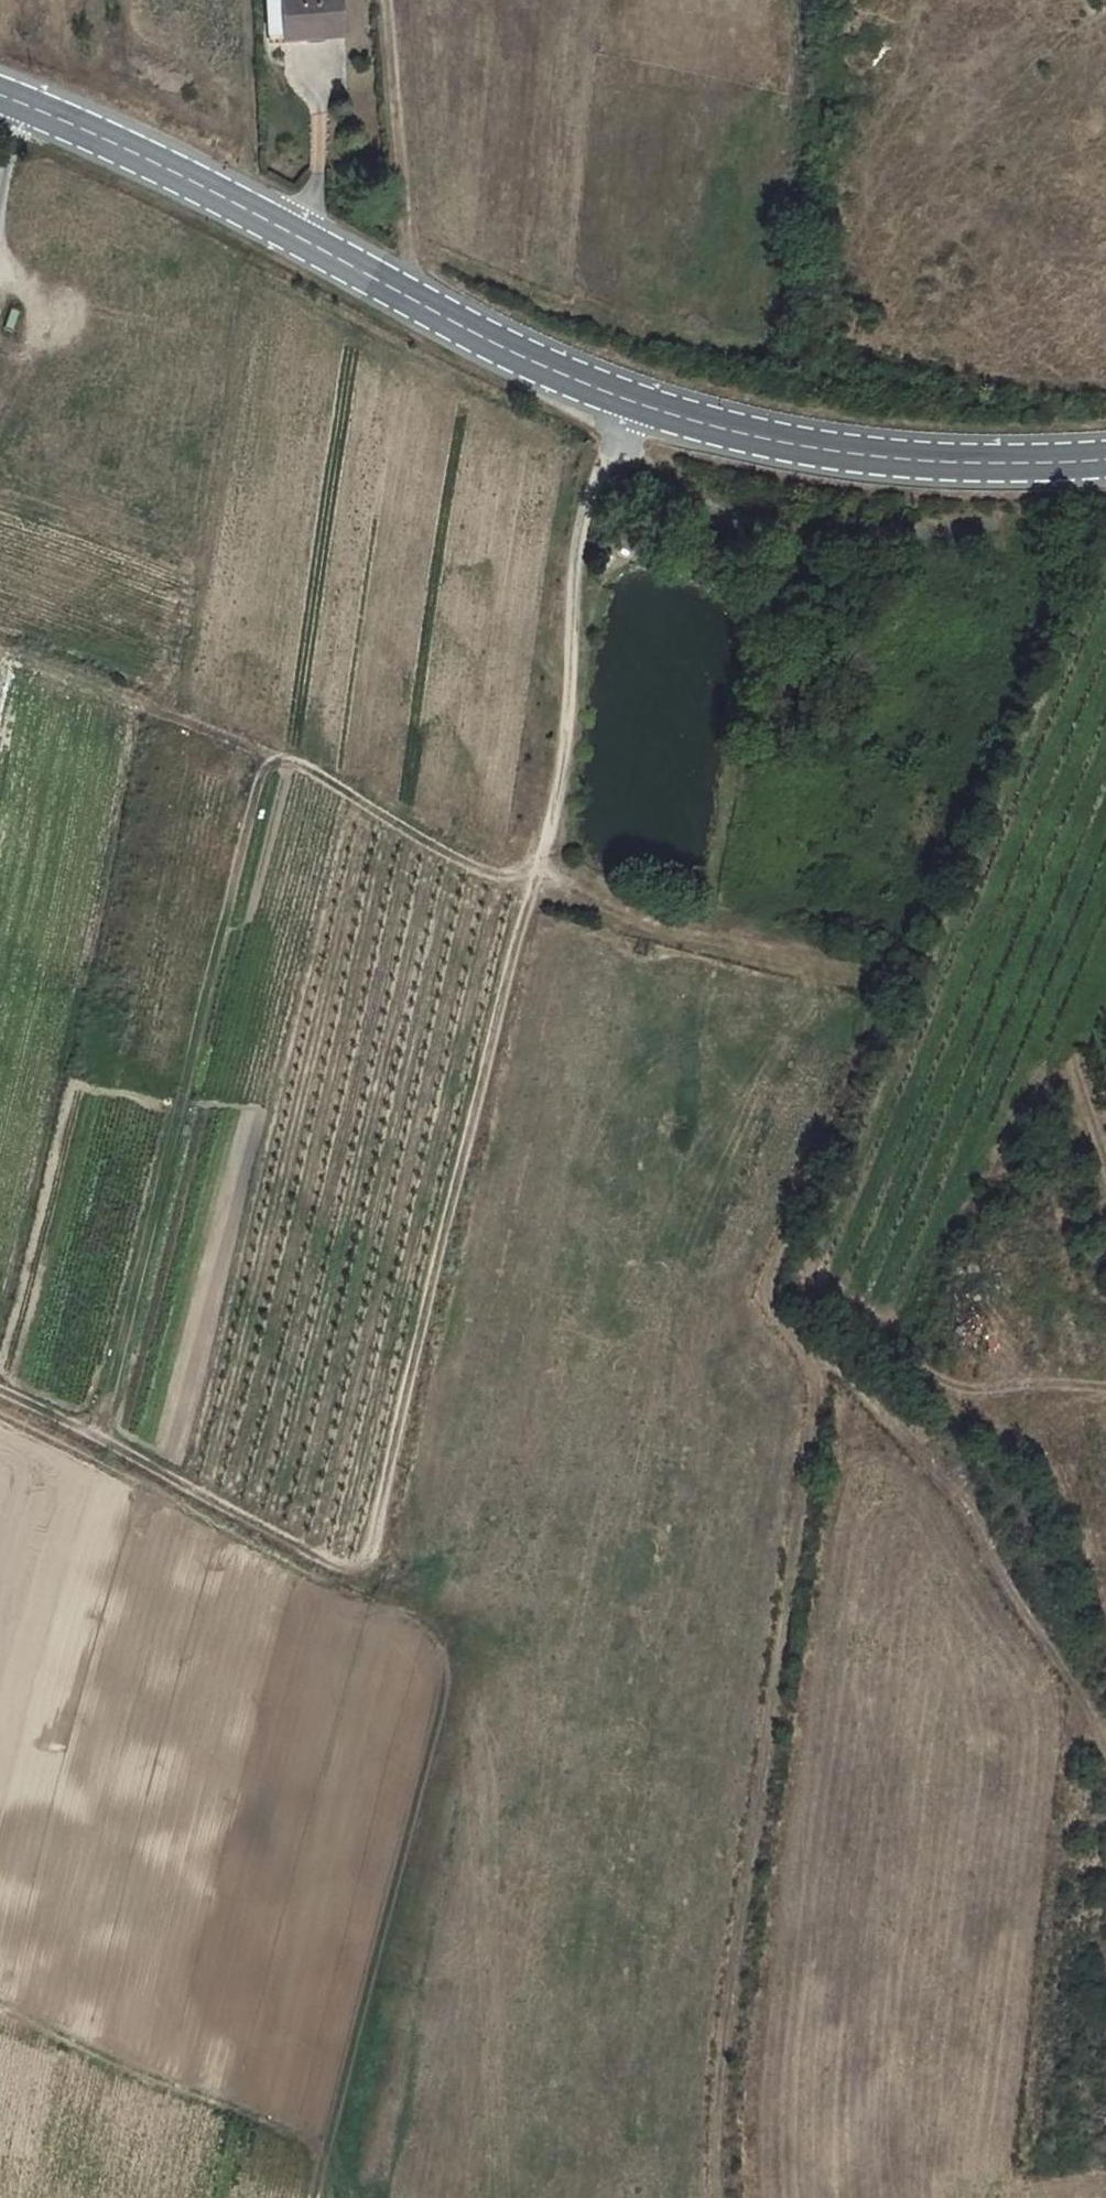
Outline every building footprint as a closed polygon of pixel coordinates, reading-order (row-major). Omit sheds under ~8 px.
[(281,3),(285,45),(341,42),(337,0),(334,0),(281,3)]
